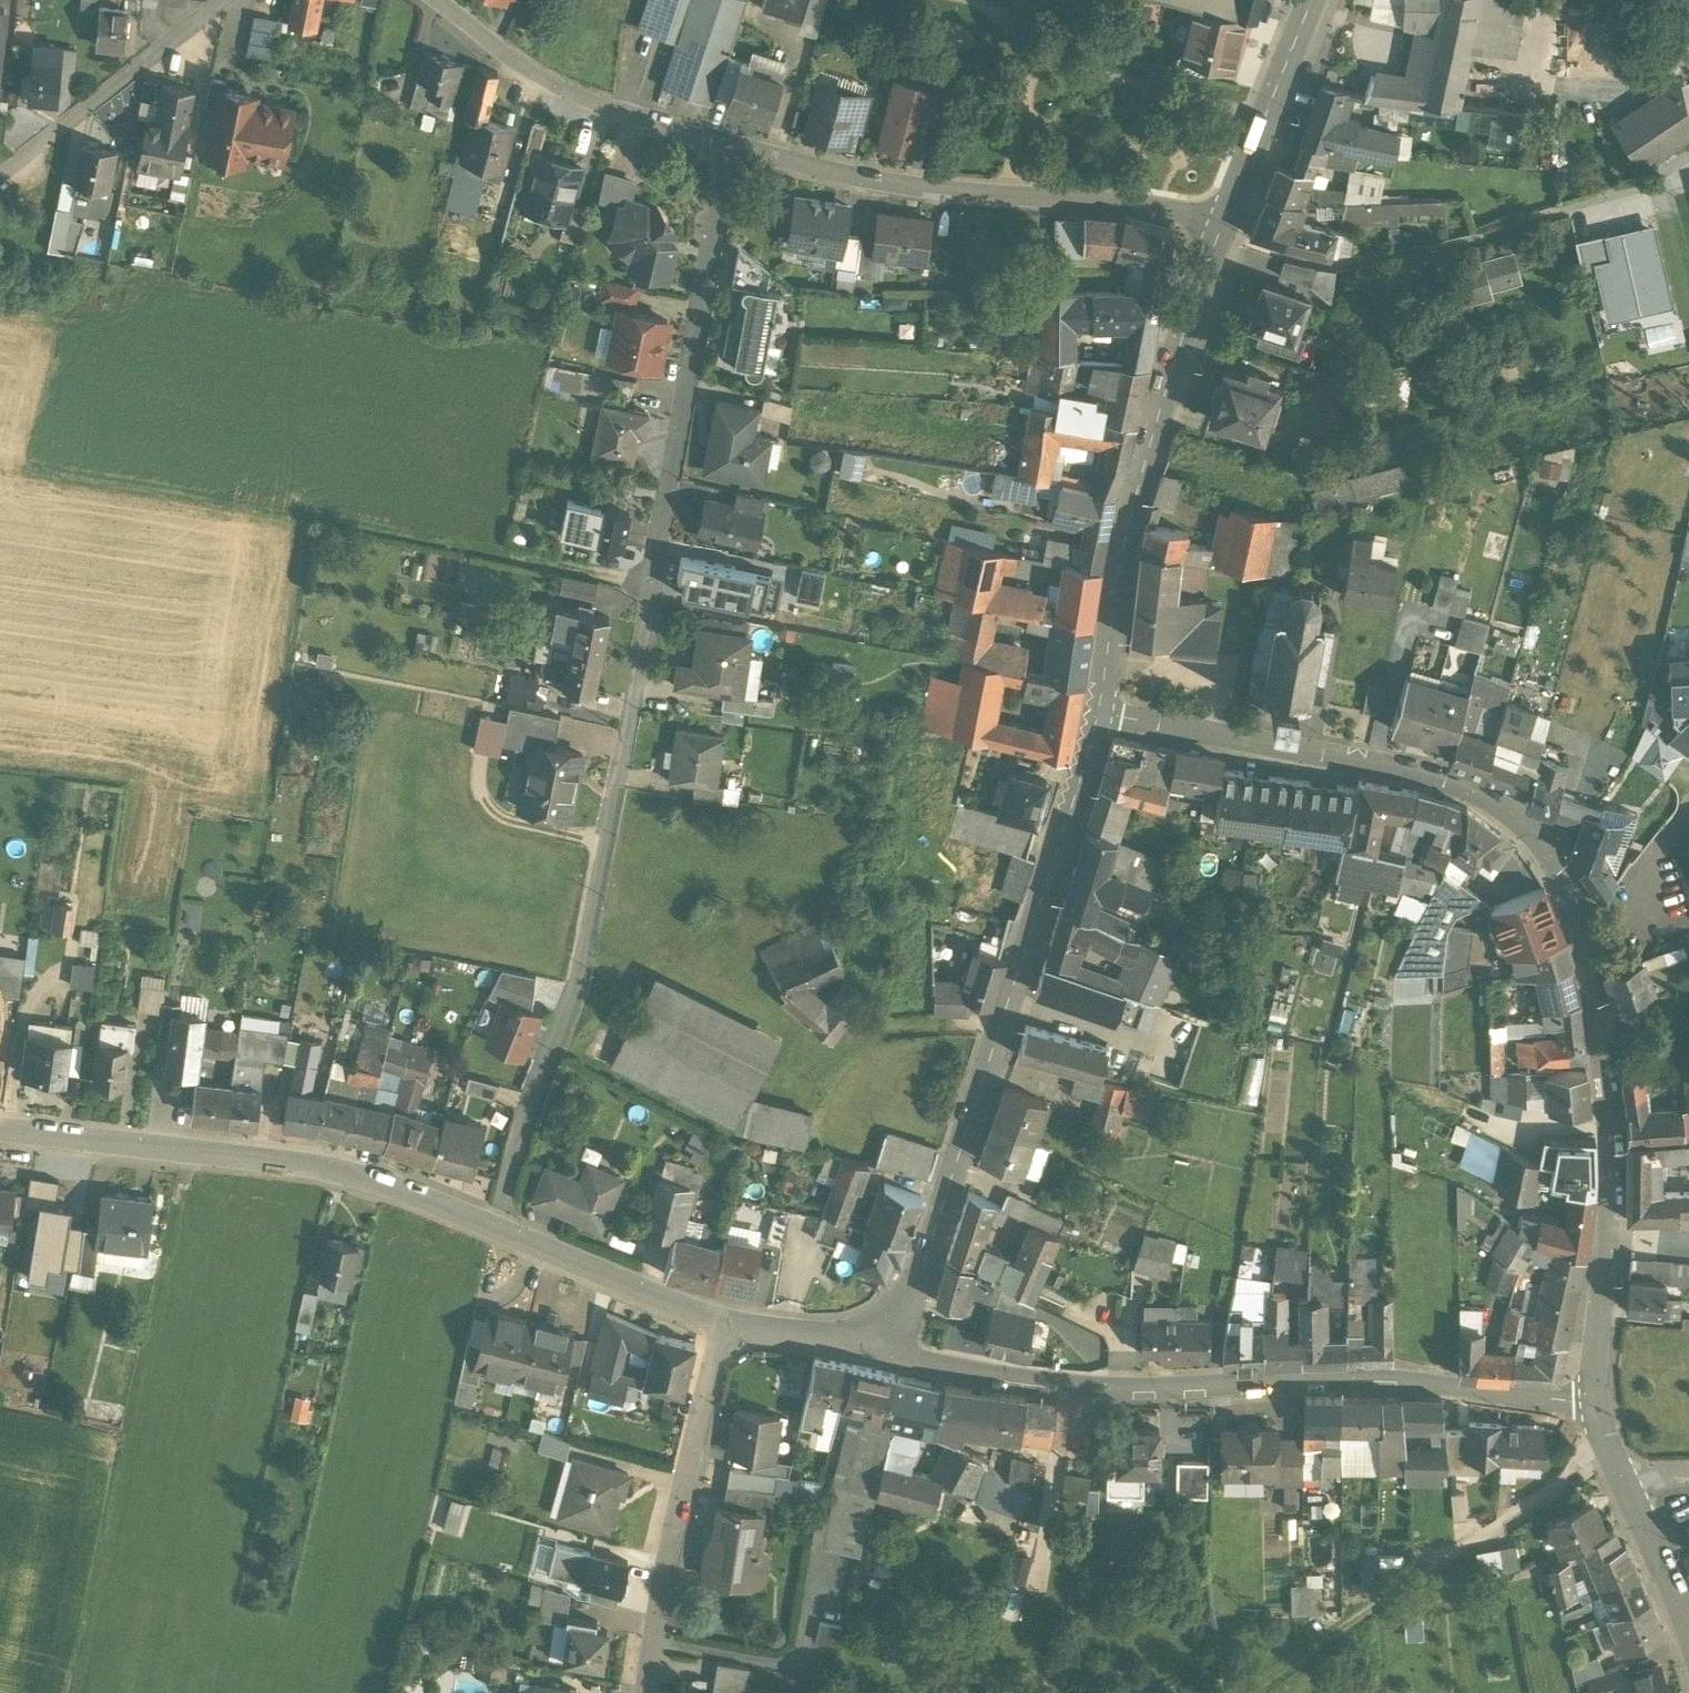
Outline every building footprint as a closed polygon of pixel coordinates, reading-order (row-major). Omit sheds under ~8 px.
[(80,9),(95,10),(96,0),(81,0),(80,9)] [(278,20),(291,23),(294,8),(294,3),(282,0),(278,20)] [(294,3),(294,8),(316,12),(319,12),(321,0),(295,0),(294,3)] [(382,0),(363,0),(362,8),(378,11),(382,0)] [(640,31),(677,41),(691,0),(650,0),(640,31)] [(677,41),(662,88),(712,105),(715,96),(723,70),(746,0),(691,0),(677,41)] [(760,7),(780,13),(782,8),(803,14),(807,0),(762,0),(760,7)] [(1197,7),(1244,18),(1255,21),(1261,1),(1258,0),(1170,0),(1197,7)] [(1439,7),(1434,33),(1470,41),(1479,0),(1440,0),(1439,7)] [(1470,41),(1506,45),(1515,0),(1479,0),(1470,41)] [(1439,7),(1403,6),(1403,26),(1417,29),(1434,33),(1439,7)] [(1244,18),(1197,7),(1194,23),(1240,34),(1244,18)] [(316,12),(294,8),(291,23),(290,27),(313,31),(316,12)] [(128,13),(99,10),(96,48),(125,51),(128,13)] [(270,63),(277,24),(254,19),(246,58),(270,63)] [(1240,34),(1194,23),(1193,25),(1197,26),(1194,39),(1184,37),(1180,56),(1227,67),(1231,52),(1236,53),(1240,34)] [(1434,33),(1417,29),(1406,82),(1423,84),(1420,101),(1457,105),(1461,86),(1470,41),(1434,33)] [(35,44),(32,65),(60,68),(63,49),(63,48),(35,44)] [(76,51),(63,49),(60,68),(74,70),(76,51)] [(463,65),(426,55),(419,82),(434,86),(454,92),(456,92),(463,65)] [(956,65),(939,61),(932,88),(935,88),(934,93),(947,96),(956,65)] [(60,68),(32,65),(28,102),(56,105),(60,68)] [(782,80),(738,66),(736,74),(727,100),(726,105),(770,119),(782,80)] [(723,70),(715,96),(727,100),(736,74),(723,70)] [(479,71),(468,119),(475,120),(485,123),(496,75),(479,71)] [(1406,82),(1373,78),(1366,97),(1381,99),(1409,102),(1420,103),(1420,101),(1423,84),(1406,82)] [(932,88),(895,79),(886,113),(894,115),(885,147),(917,155),(934,93),(935,88),(932,88)] [(227,84),(210,80),(204,109),(217,111),(218,109),(220,110),(224,91),(226,92),(227,84)] [(434,86),(419,82),(411,110),(448,121),(456,92),(454,92),(450,105),(431,100),(434,86)] [(835,87),(826,85),(820,89),(808,133),(844,143),(848,130),(857,95),(854,97),(839,93),(835,87)] [(1644,103),(1613,124),(1626,143),(1632,139),(1647,161),(1682,137),(1674,124),(1685,117),(1676,85),(1646,106),(1644,103)] [(454,92),(434,86),(431,100),(450,105),(454,92)] [(194,93),(162,87),(155,124),(155,125),(187,131),(194,93)] [(1364,95),(1321,87),(1302,142),(1302,141),(1324,148),(1325,145),(1349,150),(1357,126),(1358,123),(1345,120),(1351,95),(1364,98),(1364,95)] [(226,92),(224,91),(220,110),(218,109),(217,111),(208,157),(243,164),(245,154),(282,162),(286,142),(290,140),(291,134),(289,130),(293,111),(255,103),(257,98),(226,92)] [(862,92),(857,95),(848,130),(863,134),(873,95),(862,92)] [(1409,102),(1381,99),(1378,117),(1407,121),(1409,102)] [(485,123),(475,120),(464,163),(502,173),(512,130),(485,123)] [(187,131),(155,125),(155,124),(149,123),(140,168),(176,175),(178,176),(187,131)] [(1396,135),(1357,126),(1349,150),(1358,151),(1380,154),(1393,157),(1396,135)] [(1302,142),(1293,167),(1277,164),(1264,195),(1297,203),(1324,203),(1327,203),(1328,195),(1328,191),(1303,187),(1314,157),(1354,167),(1358,151),(1349,150),(1325,145),(1324,148),(1302,141),(1302,142)] [(116,153),(82,146),(75,186),(73,197),(76,197),(88,200),(91,189),(108,193),(108,192),(116,153)] [(580,167),(536,156),(522,209),(565,220),(567,221),(571,204),(580,167)] [(1127,159),(1111,156),(1108,168),(1124,172),(1127,159)] [(499,185),(502,173),(464,163),(458,161),(454,176),(482,183),(489,185),(494,183),(499,185)] [(191,178),(178,176),(176,175),(171,201),(186,204),(191,178)] [(482,183),(454,176),(446,207),(474,214),(482,183)] [(633,182),(606,176),(598,209),(616,214),(618,207),(625,208),(627,201),(629,202),(633,182)] [(1371,185),(1350,182),(1347,193),(1346,200),(1347,200),(1367,199),(1371,185)] [(91,189),(88,200),(76,197),(71,213),(72,213),(71,215),(106,223),(113,193),(108,192),(108,193),(91,189)] [(1347,193),(1338,192),(1337,203),(1345,202),(1346,200),(1347,193)] [(1297,203),(1264,195),(1258,210),(1249,234),(1282,244),(1321,254),(1327,229),(1291,219),(1297,203)] [(848,207),(796,198),(791,227),(794,228),(791,245),(836,253),(839,253),(843,234),(848,207)] [(1345,202),(1341,215),(1340,225),(1396,227),(1397,214),(1444,213),(1443,198),(1367,199),(1347,200),(1346,200),(1345,202)] [(649,212),(644,205),(629,202),(627,201),(625,208),(618,207),(616,214),(613,228),(623,230),(640,254),(637,255),(634,269),(630,269),(666,278),(674,246),(667,236),(674,231),(657,207),(649,212)] [(571,204),(567,221),(565,220),(560,239),(576,243),(585,208),(571,204)] [(57,211),(48,254),(62,256),(70,222),(71,215),(72,213),(71,213),(57,211)] [(930,218),(879,211),(876,239),(874,255),(881,256),(925,262),(930,218)] [(1054,258),(1084,258),(1085,245),(1085,216),(1054,216),(1054,258)] [(1172,230),(1124,217),(1085,216),(1085,245),(1115,250),(1146,258),(1167,264),(1172,230)] [(85,225),(70,222),(62,256),(76,258),(85,225)] [(1654,225),(1610,235),(1618,273),(1599,277),(1608,321),(1672,307),(1654,225)] [(1339,232),(1327,229),(1321,254),(1333,254),(1335,248),(1338,234),(1339,232)] [(861,237),(843,234),(839,253),(836,253),(835,267),(856,270),(861,237)] [(1338,234),(1335,248),(1341,250),(1345,236),(1338,234)] [(1584,280),(1599,277),(1618,273),(1610,235),(1576,242),(1584,280)] [(876,239),(861,237),(856,270),(856,276),(878,279),(881,256),(874,255),(876,239)] [(770,271),(739,247),(731,286),(744,288),(766,293),(770,271)] [(1483,268),(1462,273),(1467,297),(1489,291),(1489,289),(1517,281),(1511,253),(1481,262),(1483,268)] [(1167,264),(1146,258),(1141,282),(1139,294),(1162,298),(1167,264)] [(1319,267),(1283,258),(1278,275),(1310,289),(1327,302),(1331,300),(1335,268),(1319,267)] [(1141,282),(1121,281),(1119,293),(1125,293),(1139,294),(1141,282)] [(1306,298),(1263,282),(1248,323),(1260,327),(1254,342),(1293,356),(1300,339),(1293,336),(1306,298)] [(635,288),(605,283),(602,300),(632,305),(635,288)] [(743,301),(745,302),(740,326),(729,323),(722,354),(734,356),(732,365),(743,368),(743,371),(744,375),(747,378),(750,379),(753,380),(757,378),(764,380),(765,374),(761,373),(777,295),(766,293),(744,288),(742,289),(740,291),(739,293),(738,295),(739,298),(741,300),(743,301)] [(1075,291),(1043,291),(1042,358),(1053,359),(1071,360),(1072,346),(1073,327),(1075,291)] [(1161,300),(1125,296),(1125,293),(1119,293),(1092,291),(1084,291),(1075,291),(1073,327),(1134,325),(1157,324),(1161,300)] [(667,320),(620,310),(609,359),(657,369),(661,350),(659,349),(661,340),(663,340),(667,320)] [(1157,324),(1134,325),(1131,343),(1153,342),(1157,324)] [(1153,342),(1131,343),(1130,348),(1126,365),(1149,367),(1153,342)] [(1130,348),(1072,346),(1071,360),(1071,362),(1073,363),(1114,365),(1126,365),(1130,348)] [(1071,360),(1053,359),(1050,376),(1070,378),(1073,363),(1071,362),(1071,360)] [(1126,365),(1114,365),(1109,391),(1108,395),(1141,400),(1149,367),(1126,365)] [(1244,375),(1225,369),(1220,386),(1214,388),(1211,396),(1214,401),(1209,418),(1230,425),(1230,427),(1231,429),(1233,431),(1235,431),(1237,431),(1239,430),(1241,429),(1261,435),(1265,423),(1271,425),(1280,400),(1273,398),(1278,386),(1258,380),(1261,372),(1246,368),(1244,375)] [(543,397),(611,401),(612,373),(545,369),(543,397)] [(1070,378),(1050,376),(1046,396),(1066,397),(1070,378)] [(1141,400),(1108,395),(1105,407),(1094,406),(1094,404),(1078,401),(1076,415),(1136,425),(1141,400)] [(1335,397),(1333,404),(1325,401),(1313,441),(1337,448),(1344,446),(1345,441),(1341,440),(1343,432),(1340,431),(1343,422),(1338,421),(1344,400),(1335,397)] [(791,405),(765,398),(760,413),(789,421),(791,405)] [(757,410),(717,402),(704,470),(741,477),(742,469),(763,473),(769,440),(752,436),(757,410)] [(649,414),(602,404),(592,455),(632,463),(638,435),(645,436),(649,414)] [(1058,412),(1032,408),(1020,476),(1038,481),(1047,482),(1055,434),(1054,434),(1058,412)] [(1076,415),(1058,412),(1054,434),(1055,434),(1100,441),(1098,450),(1104,452),(1102,463),(1103,463),(1126,466),(1136,425),(1076,415)] [(1547,445),(1546,471),(1575,471),(1575,446),(1547,445)] [(862,480),(869,455),(847,451),(841,476),(862,480)] [(1314,509),(1426,480),(1421,461),(1309,489),(1314,509)] [(1126,466),(1103,463),(1097,492),(1097,493),(1115,497),(1126,466)] [(1494,473),(1497,488),(1513,484),(1510,469),(1494,473)] [(1091,481),(1060,474),(1058,485),(1062,486),(1062,484),(1089,491),(1091,481)] [(1171,515),(1181,481),(1160,475),(1150,509),(1171,515)] [(1038,481),(1020,476),(1016,494),(1035,497),(1038,481)] [(1089,491),(1062,484),(1062,486),(1052,524),(1084,531),(1106,536),(1115,497),(1097,493),(1097,492),(1089,491)] [(764,498),(737,492),(733,507),(759,512),(759,513),(760,513),(764,498)] [(589,503),(558,497),(552,531),(583,537),(589,503)] [(733,507),(708,501),(701,533),(736,541),(738,533),(753,537),(759,513),(759,512),(733,507)] [(629,511),(589,503),(583,537),(593,538),(592,540),(622,546),(629,511)] [(1273,514),(1234,505),(1226,540),(1220,566),(1261,571),(1273,514)] [(1302,520),(1273,514),(1261,571),(1294,575),(1302,520)] [(995,542),(996,527),(952,525),(951,540),(995,542)] [(1206,547),(1186,544),(1187,533),(1146,526),(1141,552),(1179,557),(1209,563),(1212,548),(1206,547)] [(1106,536),(1084,531),(1081,545),(1104,549),(1106,536)] [(1396,562),(1368,556),(1372,537),(1352,533),(1341,592),(1388,601),(1396,562)] [(1226,540),(1214,537),(1213,542),(1212,548),(1209,563),(1220,566),(1226,540)] [(1081,545),(1046,538),(1042,559),(1050,561),(1050,560),(1064,563),(1100,571),(1104,549),(1081,545)] [(965,544),(947,540),(935,595),(952,597),(965,544)] [(1001,551),(965,544),(952,597),(988,604),(993,584),(997,566),(1001,551)] [(1015,554),(1001,551),(997,566),(1010,568),(1015,554)] [(1220,603),(1174,598),(1179,557),(1141,552),(1130,641),(1168,646),(1168,650),(1213,655),(1216,632),(1217,632),(1220,603)] [(681,591),(748,605),(755,572),(681,556),(678,574),(684,576),(681,591)] [(1100,571),(1064,563),(1061,579),(1097,585),(1100,571)] [(824,574),(802,569),(796,597),(818,602),(824,574)] [(1429,603),(1462,613),(1468,594),(1454,590),(1458,576),(1439,570),(1429,603)] [(599,580),(563,573),(560,591),(595,598),(599,580)] [(1097,585),(1061,579),(1056,607),(1055,618),(1092,626),(1097,585)] [(1317,622),(1311,621),(1317,607),(1320,607),(1321,605),(1319,605),(1317,598),(1319,596),(1319,593),(1315,593),(1311,589),(1312,587),(1309,586),(1309,587),(1302,586),(1301,583),(1297,584),(1298,587),(1293,589),(1270,584),(1263,628),(1259,627),(1257,641),(1260,642),(1259,648),(1254,647),(1249,691),(1262,694),(1262,696),(1267,697),(1267,695),(1274,696),(1271,715),(1292,719),(1295,700),(1302,701),(1302,703),(1307,704),(1307,702),(1319,704),(1332,627),(1317,625),(1317,622)] [(1025,590),(993,584),(988,604),(994,606),(1002,608),(1010,609),(1055,619),(1055,618),(1056,607),(1042,605),(1043,602),(1023,598),(1025,590)] [(988,604),(952,597),(943,655),(960,658),(967,660),(981,662),(986,641),(994,606),(988,604)] [(490,603),(476,600),(471,626),(485,628),(490,603)] [(592,605),(579,602),(578,609),(573,634),(571,645),(600,651),(607,615),(591,612),(592,605)] [(578,609),(557,605),(552,630),(573,634),(578,609)] [(1010,609),(1002,608),(1000,621),(1007,622),(1010,609)] [(1489,621),(1462,613),(1454,642),(1480,649),(1489,621)] [(1092,626),(1055,618),(1055,619),(1049,655),(1049,657),(1085,664),(1092,626)] [(750,633),(700,626),(695,665),(678,662),(675,683),(723,689),(735,691),(736,689),(741,652),(747,653),(750,633)] [(1496,626),(1491,644),(1513,651),(1519,632),(1496,626)] [(1049,655),(986,641),(981,662),(1000,666),(1000,667),(1025,672),(1047,676),(1049,657),(1049,655)] [(553,660),(544,658),(540,674),(564,679),(571,645),(557,642),(553,660)] [(600,651),(571,645),(564,679),(562,691),(575,693),(576,686),(593,689),(600,651)] [(1671,702),(1688,701),(1688,649),(1668,650),(1671,702)] [(1085,664),(1049,657),(1047,676),(1082,682),(1085,664)] [(981,662),(967,660),(960,658),(957,678),(944,735),(986,742),(990,718),(1000,667),(1000,666),(981,662)] [(836,666),(815,662),(811,687),(830,691),(836,666)] [(1047,676),(1025,672),(1022,689),(1053,696),(1048,720),(1074,725),(1082,682),(1047,676)] [(539,679),(513,673),(510,690),(525,694),(536,696),(539,679)] [(944,735),(957,678),(929,673),(918,731),(944,735)] [(1508,686),(1474,673),(1470,686),(1481,690),(1505,698),(1508,686)] [(1436,685),(1406,675),(1390,727),(1421,737),(1436,685)] [(1382,685),(1367,682),(1362,708),(1377,711),(1382,685)] [(1468,694),(1436,685),(1421,737),(1452,747),(1459,725),(1464,707),(1464,706),(1468,694)] [(1481,690),(1470,686),(1468,694),(1464,706),(1464,707),(1475,710),(1481,690)] [(1539,697),(1508,686),(1505,698),(1535,709),(1537,702),(1539,697)] [(771,694),(736,689),(735,691),(723,689),(721,704),(770,711),(771,694)] [(525,694),(510,690),(507,701),(523,704),(525,694)] [(544,697),(536,696),(533,708),(542,709),(544,697)] [(1535,709),(1505,698),(1495,735),(1521,742),(1514,760),(1490,753),(1484,774),(1528,793),(1536,765),(1533,763),(1541,739),(1527,733),(1535,709)] [(1671,702),(1672,720),(1680,726),(1688,714),(1688,702),(1671,702)] [(561,716),(509,705),(501,744),(530,750),(532,743),(555,748),(561,716)] [(1475,710),(1464,707),(1459,725),(1452,747),(1448,761),(1484,774),(1490,753),(1494,739),(1469,730),(1475,710)] [(1680,726),(1666,739),(1688,756),(1688,714),(1680,726)] [(1040,731),(990,718),(986,742),(1067,761),(1071,741),(1045,736),(1040,731)] [(1074,725),(1048,720),(1045,736),(1071,741),(1074,725)] [(722,734),(676,727),(669,777),(695,781),(715,784),(715,783),(722,734)] [(1145,746),(1113,739),(1108,757),(1138,763),(1141,764),(1145,746)] [(1639,763),(1661,779),(1679,755),(1657,739),(1639,763)] [(555,748),(532,743),(530,750),(519,808),(569,817),(582,753),(555,748)] [(1161,749),(1145,746),(1141,764),(1156,767),(1161,749)] [(1176,753),(1161,749),(1156,767),(1173,770),(1176,753)] [(1200,758),(1176,753),(1173,770),(1170,783),(1219,792),(1223,770),(1224,761),(1200,758)] [(1528,793),(1525,804),(1551,813),(1557,794),(1566,764),(1540,755),(1528,793)] [(1138,763),(1108,757),(1099,788),(1122,795),(1124,795),(1130,797),(1133,784),(1138,763)] [(1036,771),(1019,766),(1017,772),(1008,770),(1006,778),(997,775),(991,798),(1000,801),(996,812),(1034,823),(1046,781),(1034,777),(1036,771)] [(1244,773),(1223,770),(1219,792),(1215,820),(1249,825),(1254,790),(1256,777),(1243,775),(1244,773)] [(1290,779),(1269,776),(1269,778),(1256,777),(1254,790),(1249,825),(1283,830),(1290,779)] [(1311,782),(1290,779),(1283,830),(1317,834),(1324,786),(1311,784),(1311,782)] [(1418,791),(1359,780),(1357,789),(1348,833),(1374,838),(1377,839),(1383,810),(1396,812),(1396,816),(1408,818),(1418,791)] [(715,784),(695,781),(692,796),(721,800),(723,784),(715,783),(715,784)] [(1170,784),(1153,781),(1150,791),(1133,784),(1130,797),(1124,795),(1123,800),(1164,811),(1170,784)] [(1337,786),(1337,788),(1324,786),(1317,834),(1347,839),(1348,833),(1357,789),(1337,786)] [(1122,795),(1099,788),(1086,831),(1109,840),(1122,795)] [(1445,798),(1418,791),(1408,818),(1403,835),(1415,837),(1424,814),(1437,819),(1430,835),(1451,844),(1467,807),(1445,798)] [(1573,800),(1557,794),(1551,813),(1567,818),(1573,800)] [(1584,803),(1573,800),(1567,818),(1581,822),(1586,810),(1588,810),(1590,806),(1584,803)] [(996,812),(957,801),(948,832),(1025,852),(1034,823),(996,812)] [(1451,844),(1449,849),(1471,866),(1481,854),(1483,855),(1492,844),(1490,843),(1498,832),(1499,831),(1467,807),(1451,844)] [(1588,810),(1586,810),(1581,822),(1569,855),(1588,861),(1594,863),(1601,840),(1610,815),(1598,813),(1588,810)] [(1610,815),(1601,840),(1612,843),(1621,819),(1610,815)] [(1109,840),(1086,831),(1066,898),(1087,906),(1095,909),(1099,895),(1116,902),(1119,897),(1125,900),(1131,882),(1105,871),(1116,842),(1109,840)] [(1498,832),(1490,843),(1492,844),(1483,855),(1495,865),(1507,849),(1499,842),(1504,836),(1498,832)] [(1374,838),(1348,833),(1347,839),(1346,843),(1343,842),(1334,865),(1328,882),(1361,889),(1362,882),(1377,886),(1386,850),(1372,846),(1374,838)] [(1161,861),(1116,842),(1105,871),(1131,882),(1151,890),(1161,861)] [(1386,850),(1377,886),(1397,890),(1399,879),(1404,854),(1386,850)] [(1442,864),(1404,854),(1399,879),(1433,888),(1442,869),(1442,868),(1442,864)] [(1604,874),(1588,861),(1581,871),(1590,886),(1604,874)] [(1433,888),(1432,889),(1442,897),(1457,879),(1442,868),(1442,869),(1433,888)] [(1616,882),(1610,875),(1604,874),(1590,886),(1600,901),(1616,882)] [(1432,889),(1393,975),(1442,972),(1447,929),(1449,926),(1455,914),(1486,899),(1457,879),(1442,897),(1432,889)] [(1151,890),(1131,882),(1125,900),(1145,907),(1151,890)] [(1544,885),(1489,906),(1507,953),(1512,952),(1530,947),(1564,938),(1544,885)] [(1095,909),(1087,906),(1066,898),(1063,909),(1083,916),(1099,924),(1104,913),(1095,909)] [(71,906),(57,903),(52,929),(67,932),(71,906)] [(1063,909),(1061,909),(1050,944),(1073,951),(1074,947),(1084,950),(1087,938),(1101,945),(1108,929),(1099,924),(1083,916),(1063,909)] [(1472,928),(1449,926),(1447,929),(1442,972),(1468,964),(1472,928)] [(1122,981),(1102,974),(1100,978),(1098,982),(1123,991),(1138,996),(1146,983),(1163,992),(1178,958),(1169,953),(1160,949),(1159,950),(1135,940),(1123,937),(1108,929),(1101,945),(1131,959),(1122,981)] [(827,937),(769,965),(787,990),(805,982),(842,963),(827,937)] [(1564,938),(1530,947),(1536,974),(1570,965),(1564,938)] [(1073,951),(1050,944),(1044,963),(1067,971),(1073,951)] [(1530,947),(1512,952),(1518,976),(1536,974),(1530,947)] [(997,956),(980,950),(966,997),(990,1006),(1004,959),(997,956)] [(26,994),(27,953),(4,953),(3,993),(26,994)] [(1642,956),(1604,969),(1616,1002),(1641,993),(1654,988),(1642,956)] [(78,962),(75,982),(95,985),(98,965),(78,962)] [(1067,971),(1044,963),(1036,993),(1114,1018),(1123,991),(1098,982),(1094,980),(1067,971)] [(1468,964),(1442,972),(1441,990),(1472,980),(1468,964)] [(1570,965),(1536,974),(1544,1007),(1546,1031),(1564,1030),(1564,1034),(1567,1059),(1585,1057),(1579,1000),(1570,965)] [(546,978),(502,969),(489,995),(505,1003),(506,1000),(518,1005),(519,1003),(521,1004),(520,1006),(532,1011),(546,978)] [(166,986),(168,976),(146,972),(144,982),(166,986)] [(779,1039),(653,978),(630,1026),(755,1087),(779,1039)] [(949,978),(933,979),(932,990),(933,990),(933,1008),(951,1008),(949,989),(949,978)] [(844,985),(828,1003),(805,982),(787,990),(781,996),(831,1037),(857,1007),(844,985)] [(166,989),(141,985),(137,1010),(162,1014),(166,989)] [(966,997),(949,989),(951,1008),(967,1010),(966,997)] [(1641,993),(1616,1002),(1621,1017),(1646,1007),(1641,993)] [(505,1003),(489,1041),(521,1055),(539,1014),(532,1011),(520,1006),(521,1004),(519,1003),(518,1005),(506,1000),(505,1003)] [(181,1003),(164,1001),(158,1041),(170,1042),(174,1013),(179,1013),(181,1003)] [(179,1013),(174,1013),(170,1042),(167,1071),(196,1074),(199,1050),(202,1030),(203,1030),(205,1017),(179,1013)] [(255,1038),(277,1041),(280,1021),(240,1015),(239,1025),(251,1027),(250,1032),(256,1033),(255,1038)] [(291,1022),(280,1021),(277,1041),(287,1042),(291,1022)] [(1504,1021),(1488,1023),(1488,1036),(1501,1035),(1505,1034),(1504,1021)] [(135,1026),(100,1022),(97,1045),(126,1048),(126,1050),(132,1050),(135,1026)] [(251,1027),(239,1025),(238,1035),(249,1037),(250,1032),(251,1027)] [(755,1087),(630,1026),(611,1064),(736,1125),(751,1096),(755,1087)] [(1045,1032),(1026,1027),(1018,1055),(1098,1074),(1106,1048),(1045,1032)] [(203,1030),(202,1030),(199,1050),(213,1052),(235,1055),(238,1035),(203,1030)] [(28,1042),(22,1074),(63,1080),(69,1040),(26,1034),(25,1042),(28,1042)] [(1564,1034),(1517,1037),(1519,1062),(1567,1059),(1564,1034)] [(266,1059),(269,1040),(255,1038),(249,1037),(238,1035),(235,1055),(232,1072),(248,1074),(246,1088),(260,1089),(266,1059)] [(1501,1035),(1488,1036),(1489,1053),(1502,1053),(1501,1035)] [(321,1042),(302,1038),(291,1089),(288,1089),(283,1125),(315,1130),(323,1095),(311,1092),(321,1042)] [(287,1042),(283,1061),(296,1064),(300,1040),(288,1038),(287,1042)] [(277,1041),(269,1040),(266,1059),(283,1061),(287,1042),(277,1041)] [(388,1042),(379,1040),(376,1050),(385,1052),(388,1042)] [(428,1049),(410,1042),(408,1049),(408,1051),(410,1051),(410,1053),(425,1058),(428,1049)] [(126,1048),(97,1045),(92,1084),(121,1088),(126,1050),(126,1048)] [(408,1049),(391,1047),(386,1067),(405,1072),(410,1053),(410,1051),(408,1051),(408,1049)] [(376,1050),(372,1049),(367,1069),(380,1072),(385,1052),(376,1050)] [(213,1052),(199,1050),(196,1074),(195,1080),(209,1081),(213,1052)] [(425,1058),(410,1053),(405,1072),(400,1090),(416,1096),(422,1076),(421,1076),(425,1058)] [(1502,1053),(1489,1053),(1489,1072),(1502,1071),(1502,1053)] [(367,1069),(351,1064),(347,1079),(376,1087),(380,1072),(367,1069)] [(1673,1068),(1673,1076),(1686,1076),(1688,1107),(1688,1067),(1673,1068)] [(1494,1097),(1507,1099),(1507,1071),(1502,1071),(1489,1072),(1490,1096),(1494,1097)] [(1525,1101),(1525,1071),(1507,1071),(1507,1099),(1525,1101)] [(1587,1071),(1545,1071),(1550,1108),(1591,1110),(1587,1071)] [(248,1074),(232,1072),(230,1085),(230,1086),(246,1088),(248,1074)] [(1107,1082),(1077,1074),(1073,1092),(1101,1099),(1107,1082)] [(1641,1075),(1622,1080),(1625,1097),(1643,1096),(1642,1084),(1641,1075)] [(499,1084),(469,1076),(465,1091),(495,1099),(499,1084)] [(209,1081),(195,1080),(194,1091),(187,1090),(186,1101),(192,1102),(190,1117),(225,1121),(230,1086),(230,1085),(209,1081)] [(1127,1087),(1107,1082),(1101,1099),(1091,1134),(1113,1140),(1122,1105),(1127,1087)] [(246,1088),(230,1086),(225,1121),(255,1124),(260,1089),(246,1088)] [(1046,1104),(1006,1087),(993,1122),(1032,1140),(1046,1104)] [(1159,1095),(1127,1087),(1122,1105),(1154,1113),(1159,1095)] [(416,1096),(400,1090),(395,1110),(412,1116),(415,1106),(413,1106),(416,1096)] [(372,1107),(324,1096),(315,1130),(364,1141),(372,1107)] [(811,1111),(751,1096),(736,1125),(754,1133),(804,1143),(811,1111)] [(1643,1096),(1625,1097),(1628,1115),(1645,1114),(1643,1096)] [(1494,1097),(1491,1112),(1517,1117),(1520,1102),(1494,1097)] [(444,1116),(415,1106),(412,1116),(442,1127),(444,1116)] [(395,1110),(372,1107),(364,1141),(385,1146),(395,1110)] [(395,1110),(385,1146),(432,1163),(442,1127),(412,1116),(395,1110)] [(1645,1114),(1628,1115),(1628,1141),(1633,1141),(1684,1137),(1682,1112),(1645,1114)] [(483,1126),(444,1116),(442,1127),(432,1163),(455,1169),(456,1165),(469,1168),(468,1172),(471,1173),(483,1126)] [(1032,1140),(993,1122),(993,1125),(979,1160),(1020,1174),(1020,1173),(1032,1140)] [(1460,1163),(1499,1183),(1509,1146),(1472,1129),(1460,1163)] [(938,1150),(885,1133),(876,1160),(874,1165),(929,1178),(938,1150)] [(1595,1139),(1543,1137),(1539,1160),(1553,1164),(1549,1185),(1595,1192),(1595,1139)] [(1048,1148),(1032,1140),(1020,1173),(1037,1179),(1048,1148)] [(1650,1143),(1649,1158),(1688,1156),(1688,1140),(1650,1143)] [(1627,1143),(1627,1220),(1678,1220),(1679,1219),(1679,1208),(1688,1208),(1688,1192),(1649,1192),(1649,1158),(1650,1143),(1627,1143)] [(1535,1181),(1538,1161),(1528,1156),(1509,1146),(1499,1188),(1531,1199),(1535,1181)] [(869,1164),(844,1158),(836,1179),(857,1187),(857,1188),(860,1190),(869,1164)] [(601,1168),(594,1186),(548,1166),(533,1200),(600,1229),(622,1177),(601,1168)] [(59,1178),(32,1174),(28,1204),(40,1206),(42,1197),(55,1199),(59,1178)] [(687,1183),(662,1176),(648,1230),(673,1236),(674,1235),(676,1235),(687,1183)] [(857,1187),(836,1179),(824,1213),(845,1220),(857,1188),(857,1187)] [(1468,1191),(1456,1182),(1457,1225),(1463,1225),(1463,1210),(1468,1209),(1468,1191)] [(922,1198),(884,1185),(868,1229),(906,1242),(922,1198)] [(0,1188),(0,1226),(8,1227),(9,1227),(10,1213),(13,1193),(13,1189),(0,1188)] [(1566,1224),(1539,1217),(1533,1242),(1585,1256),(1596,1193),(1572,1189),(1566,1224)] [(991,1203),(969,1192),(964,1207),(986,1214),(991,1203)] [(27,1195),(13,1193),(10,1213),(24,1215),(27,1195)] [(151,1200),(102,1195),(99,1226),(97,1243),(98,1244),(146,1249),(151,1200)] [(1028,1204),(1007,1195),(1001,1208),(1006,1211),(1028,1223),(1030,1224),(1059,1236),(1065,1220),(1064,1220),(1028,1204)] [(40,1206),(29,1271),(48,1275),(51,1262),(60,1264),(68,1222),(71,1202),(55,1199),(42,1197),(40,1206)] [(1001,1208),(991,1203),(986,1214),(1000,1221),(1006,1211),(1001,1208)] [(790,1208),(777,1206),(775,1214),(787,1217),(790,1208)] [(986,1214),(964,1207),(960,1222),(982,1229),(986,1214)] [(1679,1208),(1679,1219),(1678,1220),(1679,1227),(1688,1226),(1688,1208),(1679,1208)] [(845,1220),(824,1213),(815,1237),(836,1245),(839,1237),(845,1220)] [(1539,1217),(1526,1213),(1522,1233),(1533,1242),(1539,1217)] [(787,1217),(775,1214),(767,1239),(780,1243),(787,1217)] [(868,1229),(845,1220),(839,1237),(862,1245),(868,1229)] [(68,1222),(60,1264),(79,1267),(84,1224),(68,1222)] [(982,1229),(960,1222),(948,1257),(972,1267),(972,1266),(976,1268),(983,1247),(978,1245),(982,1229)] [(99,1226),(84,1224),(79,1267),(79,1270),(94,1273),(98,1244),(97,1243),(99,1226)] [(1059,1236),(1030,1224),(1021,1243),(1050,1255),(1059,1236)] [(1522,1233),(1511,1224),(1502,1239),(1514,1247),(1527,1255),(1533,1242),(1522,1233)] [(0,1226),(0,1240),(7,1241),(8,1227),(0,1226)] [(906,1242),(868,1229),(862,1245),(855,1264),(860,1266),(859,1269),(860,1271),(862,1273),(864,1275),(866,1275),(869,1274),(871,1272),(872,1270),(884,1275),(891,1256),(900,1259),(906,1242)] [(1176,1239),(1144,1232),(1132,1265),(1166,1274),(1171,1256),(1176,1239)] [(676,1235),(674,1235),(673,1236),(665,1274),(714,1286),(715,1280),(724,1246),(676,1235)] [(760,1243),(726,1236),(724,1246),(715,1280),(751,1289),(760,1243)] [(358,1245),(326,1238),(318,1276),(320,1276),(317,1289),(343,1288),(344,1281),(349,1282),(350,1283),(358,1245)] [(1186,1242),(1176,1239),(1171,1256),(1184,1259),(1186,1242)] [(1514,1247),(1502,1239),(1494,1255),(1505,1263),(1514,1247)] [(1050,1255),(1021,1243),(1014,1261),(1023,1264),(1012,1289),(1031,1300),(1050,1255)] [(1309,1249),(1276,1245),(1273,1273),(1308,1277),(1309,1253),(1309,1249)] [(1014,1261),(983,1247),(976,1268),(993,1275),(992,1277),(1001,1282),(1004,1284),(1014,1261)] [(1527,1255),(1514,1247),(1505,1263),(1514,1266),(1520,1267),(1527,1255)] [(1585,1258),(1546,1247),(1545,1252),(1552,1253),(1546,1275),(1579,1285),(1585,1258)] [(1320,1253),(1309,1253),(1308,1277),(1307,1288),(1307,1298),(1321,1298),(1321,1307),(1348,1306),(1349,1297),(1349,1280),(1349,1277),(1331,1277),(1320,1253)] [(1349,1277),(1349,1280),(1374,1280),(1374,1255),(1349,1255),(1349,1277)] [(1505,1263),(1494,1255),(1484,1286),(1506,1292),(1514,1266),(1505,1263)] [(1631,1258),(1629,1277),(1665,1282),(1681,1284),(1688,1284),(1688,1265),(1631,1258)] [(966,1266),(948,1260),(936,1301),(966,1313),(973,1296),(969,1295),(971,1290),(994,1298),(996,1298),(1001,1282),(992,1277),(966,1266)] [(1531,1270),(1520,1267),(1514,1281),(1521,1283),(1521,1284),(1528,1285),(1531,1270)] [(79,1270),(73,1269),(69,1284),(70,1284),(70,1283),(92,1289),(94,1273),(79,1270)] [(1579,1285),(1546,1275),(1537,1314),(1570,1324),(1579,1285)] [(1665,1282),(1629,1277),(1625,1309),(1668,1314),(1670,1296),(1664,1295),(1665,1282)] [(1374,1280),(1349,1280),(1349,1297),(1358,1297),(1373,1297),(1373,1294),(1376,1294),(1376,1280),(1374,1280)] [(1521,1283),(1514,1281),(1514,1282),(1512,1288),(1519,1289),(1521,1284),(1521,1283)] [(1001,1282),(996,1298),(994,1298),(983,1345),(1026,1356),(1031,1336),(1028,1335),(1036,1303),(1031,1300),(1012,1289),(1004,1284),(1001,1282)] [(1271,1283),(1256,1282),(1254,1291),(1269,1293),(1269,1291),(1270,1286),(1271,1283)] [(1681,1284),(1680,1298),(1688,1299),(1688,1284),(1681,1284)] [(1249,1289),(1233,1287),(1230,1300),(1228,1312),(1245,1314),(1249,1289)] [(1277,1292),(1269,1291),(1269,1293),(1265,1314),(1285,1316),(1285,1292),(1277,1292)] [(317,1295),(304,1292),(298,1319),(311,1322),(317,1295)] [(1361,1314),(1348,1314),(1348,1341),(1348,1361),(1391,1362),(1391,1294),(1376,1294),(1373,1294),(1373,1297),(1373,1339),(1361,1339),(1361,1314)] [(1358,1297),(1349,1297),(1348,1306),(1348,1308),(1357,1307),(1358,1297)] [(1321,1298),(1307,1298),(1300,1298),(1300,1338),(1300,1361),(1348,1361),(1348,1341),(1321,1341),(1321,1307),(1321,1298)] [(1537,1314),(1508,1306),(1505,1318),(1501,1334),(1519,1337),(1534,1339),(1566,1344),(1570,1324),(1537,1314)] [(1479,1308),(1458,1308),(1457,1326),(1479,1328),(1479,1308)] [(530,1321),(490,1312),(482,1344),(476,1367),(477,1367),(516,1377),(530,1321)] [(631,1324),(606,1313),(592,1370),(618,1376),(626,1345),(625,1344),(631,1324)] [(1285,1316),(1265,1314),(1264,1329),(1262,1328),(1262,1364),(1300,1361),(1300,1338),(1287,1338),(1287,1327),(1285,1327),(1285,1316)] [(1177,1317),(1141,1316),(1140,1351),(1159,1352),(1159,1358),(1175,1358),(1177,1317)] [(1182,1317),(1177,1317),(1175,1358),(1189,1359),(1190,1352),(1208,1353),(1210,1318),(1182,1317)] [(311,1322),(298,1319),(296,1329),(309,1331),(311,1322)] [(573,1332),(530,1321),(516,1377),(560,1387),(573,1332)] [(655,1334),(631,1324),(625,1344),(626,1345),(651,1352),(655,1334)] [(1262,1328),(1225,1327),(1222,1347),(1222,1367),(1262,1364),(1262,1328)] [(1479,1328),(1460,1327),(1456,1376),(1491,1378),(1492,1350),(1490,1350),(1478,1348),(1479,1328)] [(695,1343),(655,1334),(651,1352),(643,1383),(683,1393),(695,1343)] [(1519,1337),(1514,1354),(1512,1359),(1530,1361),(1534,1339),(1519,1337)] [(1566,1344),(1534,1339),(1530,1361),(1562,1363),(1566,1344)] [(468,1341),(459,1379),(474,1382),(477,1367),(476,1367),(482,1344),(468,1341)] [(1514,1354),(1492,1350),(1491,1378),(1508,1379),(1512,1359),(1514,1354)] [(852,1365),(814,1357),(806,1396),(837,1403),(842,1404),(852,1365)] [(1512,1359),(1508,1379),(1558,1382),(1562,1363),(1530,1361),(1512,1359)] [(895,1375),(852,1365),(842,1404),(843,1404),(854,1407),(886,1415),(895,1375)] [(618,1376),(592,1370),(587,1390),(622,1399),(625,1388),(627,1379),(627,1378),(618,1376)] [(945,1386),(895,1375),(886,1415),(886,1417),(894,1420),(893,1424),(918,1429),(933,1433),(945,1386)] [(638,1382),(627,1379),(625,1388),(636,1391),(638,1382)] [(972,1390),(945,1386),(933,1433),(951,1442),(960,1447),(966,1429),(985,1431),(1020,1436),(1051,1440),(1057,1401),(1025,1396),(991,1392),(972,1390)] [(837,1403),(806,1396),(801,1421),(814,1424),(831,1428),(837,1403)] [(1342,1397),(1304,1396),(1303,1428),(1325,1429),(1341,1430),(1342,1397)] [(1384,1398),(1342,1397),(1341,1430),(1379,1431),(1383,1430),(1384,1398)] [(1400,1398),(1384,1398),(1383,1430),(1379,1431),(1379,1452),(1378,1466),(1378,1471),(1404,1471),(1405,1471),(1404,1451),(1402,1426),(1400,1398)] [(1417,1398),(1400,1398),(1402,1426),(1418,1426),(1417,1398)] [(1441,1399),(1417,1398),(1418,1426),(1443,1426),(1441,1399)] [(831,1428),(814,1424),(811,1442),(831,1447),(843,1404),(842,1404),(837,1403),(831,1428)] [(886,1415),(854,1407),(834,1480),(835,1480),(876,1491),(893,1424),(894,1420),(886,1417),(886,1415)] [(781,1416),(736,1408),(729,1452),(752,1456),(774,1459),(774,1458),(781,1416)] [(1503,1423),(1469,1421),(1468,1433),(1466,1458),(1479,1459),(1501,1460),(1503,1423)] [(1543,1426),(1503,1423),(1501,1460),(1541,1463),(1543,1426)] [(918,1429),(893,1424),(876,1491),(934,1506),(941,1479),(941,1477),(933,1475),(907,1468),(918,1429)] [(1159,1427),(1118,1426),(1117,1464),(1117,1467),(1144,1467),(1158,1468),(1159,1427)] [(1325,1429),(1303,1428),(1303,1440),(1303,1447),(1324,1447),(1325,1429)] [(1276,1430),(1224,1429),(1224,1439),(1223,1469),(1223,1472),(1274,1473),(1275,1473),(1276,1440),(1276,1430)] [(1468,1433),(1444,1431),(1446,1452),(1448,1470),(1478,1472),(1479,1459),(1466,1458),(1468,1433)] [(571,1439),(543,1432),(538,1450),(566,1457),(571,1439)] [(1224,1439),(1209,1439),(1208,1469),(1223,1469),(1224,1439)] [(1303,1440),(1276,1440),(1275,1473),(1274,1473),(1274,1480),(1302,1480),(1303,1447),(1303,1440)] [(981,1461),(960,1447),(951,1442),(933,1475),(941,1477),(941,1479),(948,1481),(956,1483),(974,1495),(989,1467),(981,1461)] [(510,1469),(514,1452),(494,1447),(490,1464),(510,1469)] [(1346,1452),(1324,1451),(1323,1465),(1346,1466),(1346,1452)] [(1446,1452),(1404,1451),(1405,1471),(1404,1471),(1404,1483),(1438,1482),(1439,1470),(1448,1470),(1446,1452)] [(1378,1466),(1379,1452),(1346,1452),(1346,1466),(1378,1466)] [(774,1459),(752,1456),(750,1469),(776,1473),(789,1475),(792,1461),(774,1458),(774,1459)] [(627,1472),(572,1457),(557,1514),(607,1527),(617,1491),(622,1492),(627,1472)] [(1033,1462),(1018,1458),(1014,1481),(1030,1486),(1033,1462)] [(1207,1460),(1177,1460),(1176,1495),(1207,1495),(1207,1460)] [(1117,1464),(1108,1464),(1107,1493),(1143,1494),(1144,1467),(1117,1467),(1117,1464)] [(750,1469),(729,1466),(727,1484),(773,1491),(776,1473),(750,1469)] [(1070,1469),(1062,1493),(1083,1501),(1091,1476),(1070,1469)] [(1512,1479),(1500,1479),(1498,1503),(1510,1504),(1512,1479)] [(876,1491),(835,1480),(829,1516),(824,1545),(825,1545),(860,1551),(864,1530),(864,1529),(876,1491)] [(773,1491),(727,1484),(723,1507),(761,1512),(761,1515),(769,1516),(773,1491)] [(1464,1494),(1452,1495),(1454,1521),(1466,1520),(1464,1494)] [(1592,1499),(1569,1508),(1571,1512),(1548,1521),(1561,1552),(1564,1551),(1584,1542),(1606,1533),(1605,1532),(1592,1499)] [(462,1515),(465,1506),(453,1502),(450,1512),(462,1515)] [(723,1507),(716,1506),(711,1547),(707,1546),(704,1564),(708,1564),(706,1578),(748,1584),(752,1556),(755,1556),(756,1551),(761,1515),(761,1512),(723,1507)] [(829,1516),(816,1514),(810,1542),(824,1545),(829,1516)] [(1619,1543),(1613,1529),(1605,1532),(1606,1533),(1584,1542),(1589,1555),(1601,1584),(1637,1570),(1624,1541),(1619,1543)] [(1584,1542),(1564,1551),(1566,1560),(1574,1557),(1589,1555),(1584,1542)] [(590,1551),(557,1544),(550,1576),(582,1583),(586,1567),(590,1551)] [(1516,1544),(1499,1547),(1505,1575),(1521,1568),(1516,1544)] [(628,1560),(590,1551),(586,1567),(582,1583),(582,1584),(591,1587),(620,1593),(620,1592),(625,1590),(628,1579),(624,1576),(628,1560)] [(1377,1551),(1364,1551),(1363,1583),(1376,1584),(1377,1551)] [(1565,1561),(1550,1567),(1557,1601),(1558,1602),(1573,1596),(1565,1561)] [(1392,1570),(1377,1569),(1377,1581),(1392,1581),(1392,1570)] [(1637,1570),(1601,1584),(1605,1593),(1606,1596),(1603,1597),(1606,1604),(1609,1603),(1613,1613),(1648,1598),(1637,1570)] [(1551,1573),(1541,1575),(1547,1603),(1557,1601),(1551,1573)] [(1320,1584),(1305,1585),(1306,1614),(1321,1613),(1320,1584)] [(1556,1603),(1560,1621),(1589,1608),(1587,1601),(1605,1593),(1601,1584),(1556,1603)] [(620,1593),(591,1587),(588,1598),(615,1606),(620,1593)] [(1613,1613),(1611,1614),(1621,1636),(1626,1649),(1664,1633),(1651,1604),(1648,1598),(1613,1613)] [(1406,1641),(1421,1640),(1418,1609),(1403,1611),(1406,1641)] [(595,1620),(578,1617),(577,1625),(594,1627),(595,1620)] [(842,1625),(820,1620),(815,1640),(837,1644),(842,1625)] [(569,1624),(555,1622),(550,1657),(564,1659),(569,1624)] [(577,1625),(569,1624),(564,1659),(601,1664),(606,1629),(594,1627),(577,1625)] [(1621,1636),(1613,1639),(1618,1652),(1626,1649),(1621,1636)] [(507,1658),(480,1652),(475,1674),(502,1680),(507,1658)] [(1597,1655),(1571,1666),(1575,1684),(1590,1678),(1604,1672),(1597,1655)] [(717,1661),(713,1690),(732,1692),(744,1692),(748,1666),(717,1661)] [(1590,1678),(1594,1692),(1608,1692),(1607,1690),(1623,1685),(1621,1679),(1627,1677),(1623,1664),(1604,1672),(1590,1678)] [(1637,1673),(1637,1674),(1627,1677),(1621,1679),(1623,1685),(1625,1692),(1664,1692),(1660,1681),(1665,1680),(1660,1665),(1637,1673)] [(1505,1669),(1486,1671),(1488,1681),(1506,1679),(1505,1669)] [(534,1683),(533,1690),(519,1688),(518,1692),(574,1692),(575,1689),(534,1683)]
